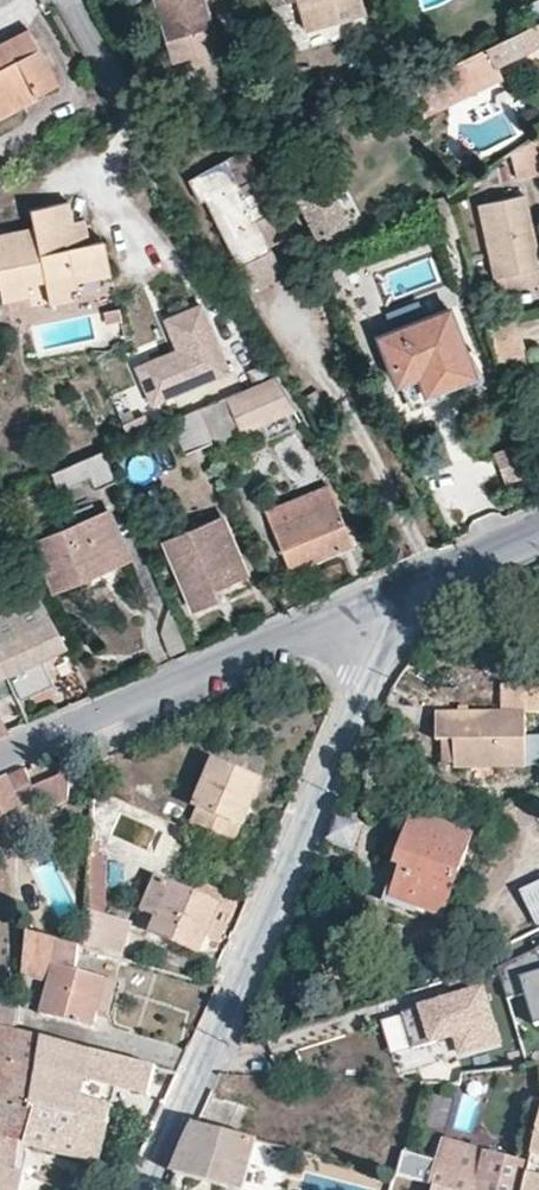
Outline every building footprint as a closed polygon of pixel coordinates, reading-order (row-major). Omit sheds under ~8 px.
[(175,62),(213,46),(201,0),(147,0),(175,62)] [(298,1),(307,30),(364,14),(360,0),(298,0),(298,1)] [(537,22),(538,21),(538,0),(530,4),(537,22)] [(484,48),(494,68),(496,66),(538,45),(538,21),(537,22),(484,48)] [(0,44),(0,117),(50,90),(19,34),(0,44)] [(484,48),(411,81),(424,117),(502,79),(496,66),(494,68),(484,48)] [(511,157),(517,181),(538,175),(538,150),(536,138),(511,157)] [(227,158),(188,181),(200,204),(206,201),(221,236),(240,268),(272,251),(254,221),(272,209),(259,175),(241,187),(227,158)] [(328,188),(301,200),(316,234),(343,223),(328,188)] [(479,208),(496,276),(538,266),(538,265),(523,195),(479,208)] [(0,235),(0,285),(4,299),(30,292),(26,280),(100,266),(98,239),(72,241),(67,202),(29,209),(31,226),(0,235)] [(200,303),(163,319),(176,351),(137,366),(152,404),(229,371),(200,303)] [(450,304),(374,333),(393,390),(412,381),(421,398),(450,388),(443,368),(469,358),(450,304)] [(521,318),(485,328),(494,356),(529,344),(521,318)] [(241,391),(199,411),(213,442),(257,425),(241,391)] [(199,411),(170,421),(185,453),(213,442),(199,411)] [(101,454),(59,470),(67,487),(88,476),(94,489),(115,476),(101,454)] [(273,523),(289,568),(348,544),(333,499),(273,523)] [(105,510),(32,540),(53,588),(124,553),(105,510)] [(213,515),(163,539),(195,606),(245,582),(213,515)] [(45,616),(29,587),(0,599),(0,637),(45,616)] [(58,648),(45,616),(0,637),(0,676),(58,648)] [(501,684),(503,711),(435,714),(435,741),(456,742),(456,766),(538,764),(538,683),(501,684)] [(76,764),(78,745),(63,751),(60,776),(32,787),(25,768),(7,776),(20,806),(20,807),(50,794),(55,805),(70,798),(73,765),(76,764)] [(189,829),(232,847),(242,825),(243,825),(262,782),(216,763),(197,806),(199,806),(189,829)] [(20,806),(7,776),(5,777),(0,780),(0,819),(20,806)] [(360,825),(334,811),(324,840),(351,850),(360,825)] [(392,905),(441,921),(471,832),(413,815),(396,863),(407,868),(392,905)] [(159,881),(145,908),(161,914),(155,931),(198,949),(213,905),(159,881)] [(522,893),(538,926),(538,885),(522,893)] [(81,944),(26,930),(18,998),(42,1015),(88,1029),(104,977),(74,970),(81,944)] [(536,949),(499,967),(508,999),(527,993),(537,1025),(538,1024),(538,955),(536,949)] [(477,968),(450,978),(456,1000),(404,1016),(414,1052),(455,1039),(460,1056),(500,1043),(477,968)] [(34,1108),(47,1038),(18,1033),(18,1016),(0,1012),(0,1099),(34,1108)] [(47,1038),(34,1108),(27,1144),(98,1165),(110,1106),(80,1099),(86,1074),(118,1082),(123,1058),(47,1038)] [(198,1124),(239,1135),(250,1106),(209,1094),(198,1124)] [(434,1097),(430,1124),(445,1126),(449,1099),(434,1097)] [(14,1170),(17,1157),(19,1141),(27,1144),(34,1108),(0,1099),(0,1165),(14,1170)] [(538,1127),(538,1108),(524,1114),(513,1158),(530,1163),(538,1127)] [(198,1124),(174,1173),(243,1189),(254,1140),(239,1135),(198,1124)] [(530,1163),(525,1189),(538,1189),(538,1127),(530,1163)] [(430,1186),(435,1186),(447,1189),(525,1189),(530,1163),(513,1158),(443,1139),(437,1159),(430,1186)] [(430,1186),(437,1159),(404,1150),(397,1177),(430,1186)] [(22,1173),(14,1170),(0,1165),(0,1189),(18,1189),(22,1173)]
